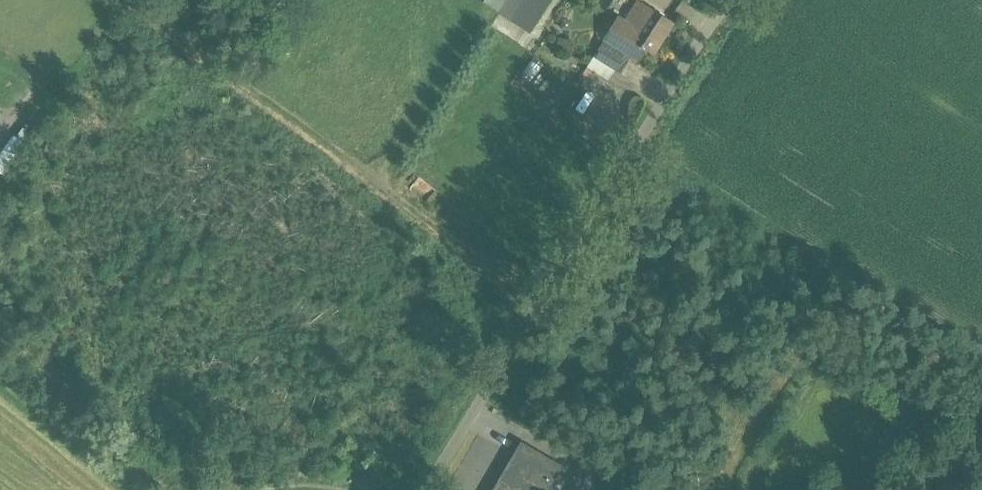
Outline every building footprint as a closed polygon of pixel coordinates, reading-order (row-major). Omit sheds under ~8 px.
[(506,0),(485,0),(483,3),(498,13),(506,0)] [(498,13),(529,34),(551,0),(506,0),(498,13)] [(603,41),(592,58),(614,72),(620,75),(630,57),(639,63),(646,51),(652,55),(672,23),(637,1),(624,20),(618,16),(602,41),(603,41)] [(558,39),(556,51),(571,54),(573,41),(558,39)] [(525,70),(536,80),(547,66),(536,57),(525,70)] [(592,58),(586,68),(608,82),(614,72),(592,58)] [(562,467),(521,443),(500,477),(503,479),(496,489),(548,489),(562,467)] [(573,473),(595,485),(601,474),(579,462),(573,473)]
